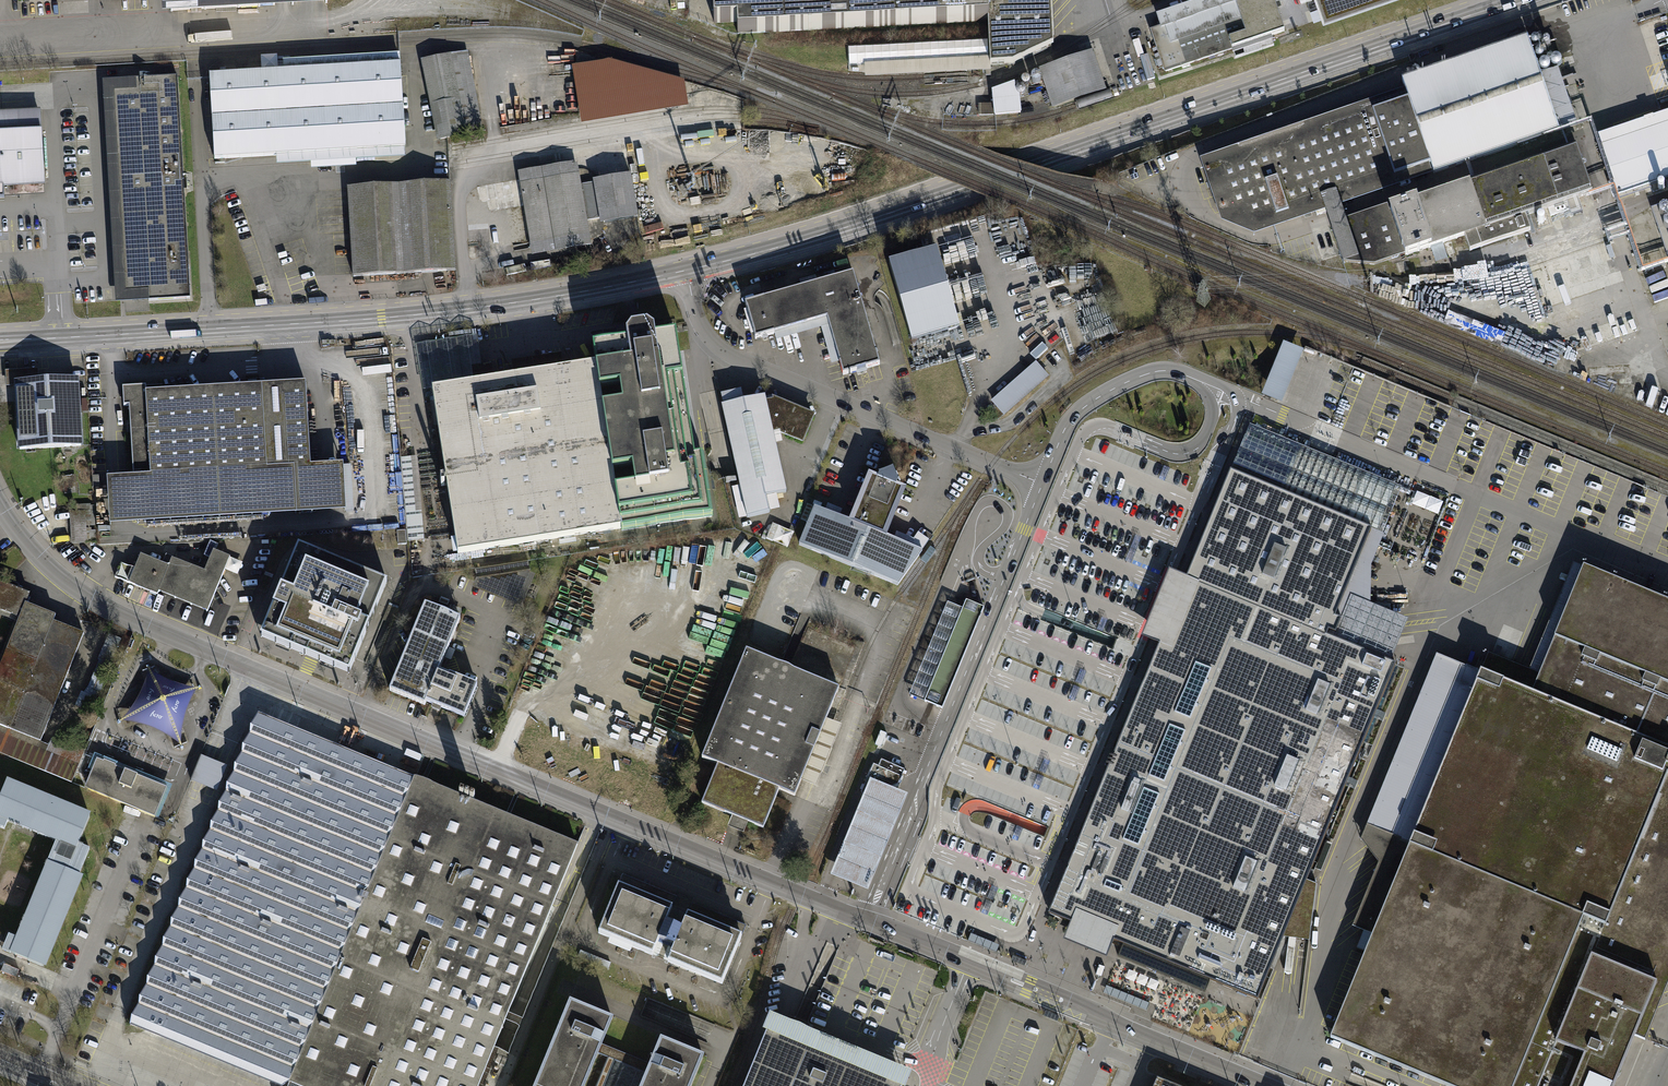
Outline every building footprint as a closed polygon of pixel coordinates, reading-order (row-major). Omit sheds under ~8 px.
[(165,30),(341,19),(340,0),(163,0),(165,30)] [(714,23),(737,21),(738,36),(985,22),(985,59),(986,66),(1011,64),(1051,45),(1049,0),(713,0),(714,23)] [(1153,21),(1155,29),(1147,32),(1161,73),(1283,32),(1273,0),(1214,0),(1153,21)] [(1320,20),(1368,4),(1381,0),(1313,0),(1320,20)] [(1376,99),(1200,159),(1221,221),(1255,235),(1273,229),(1559,130),(1539,72),(1527,38),(1493,50),(1402,80),(1405,89),(1376,99)] [(466,52),(423,61),(439,138),(448,136),(482,129),(466,52)] [(1093,54),(1040,72),(1052,107),(1105,90),(1093,54)] [(283,74),(210,79),(215,163),(225,163),(276,159),(277,169),(310,166),(311,173),(357,170),(356,163),(405,160),(405,151),(407,150),(407,143),(413,143),(412,131),(406,131),(401,55),(283,63),(283,74)] [(985,59),(862,65),(863,80),(986,73),(986,66),(985,59)] [(572,85),(579,126),(686,109),(681,81),(607,62),(570,68),(571,73),(572,85)] [(1557,66),(1539,72),(1559,130),(1577,124),(1557,66)] [(179,76),(103,80),(115,301),(190,297),(179,76)] [(992,92),(994,116),(1021,114),(1019,89),(1015,89),(1015,83),(992,92)] [(1598,135),(1618,194),(1667,177),(1667,111),(1598,135)] [(45,190),(41,113),(0,116),(0,192),(45,190)] [(1592,193),(1577,147),(1470,183),(1470,184),(1390,212),(1387,205),(1346,219),(1331,225),(1343,262),(1374,265),(1405,254),(1405,255),(1464,235),(1470,251),(1531,230),(1526,215),(1592,193)] [(515,173),(529,253),(588,243),(585,223),(597,221),(590,184),(579,186),(575,163),(515,173)] [(629,176),(590,182),(590,184),(597,221),(597,226),(636,219),(629,176)] [(449,183),(344,189),(349,278),(454,272),(449,183)] [(1651,206),(1667,257),(1667,201),(1651,206)] [(940,251),(891,264),(913,342),(962,329),(940,251)] [(817,275),(802,279),(803,285),(818,281),(817,275)] [(853,276),(817,287),(827,321),(843,378),(879,368),(853,276)] [(817,287),(744,307),(754,342),(827,321),(817,287)] [(584,349),(587,367),(613,533),(713,521),(703,466),(701,459),(693,460),(673,341),(657,343),(654,333),(646,327),(621,330),(615,337),(616,344),(584,349)] [(1304,351),(1284,343),(1262,396),(1282,404),(1304,351)] [(1048,380),(1034,364),(988,405),(1001,421),(1048,380)] [(587,367),(426,392),(452,558),(613,533),(587,367)] [(39,368),(7,370),(8,394),(11,394),(14,452),(83,449),(79,376),(39,378),(39,368)] [(146,386),(123,387),(124,405),(129,405),(134,476),(107,478),(110,524),(346,510),(343,464),(311,465),(306,381),(146,391),(146,386)] [(720,407),(717,408),(736,488),(730,489),(737,521),(777,513),(774,497),(783,495),(770,434),(801,446),(813,417),(769,399),(770,402),(763,404),(762,397),(741,402),(739,392),(717,397),(720,407)] [(1173,613),(1049,913),(1071,922),(1092,931),(1114,940),(1123,944),(1118,956),(1205,992),(1210,980),(1258,999),(1283,937),(1297,939),(1309,940),(1317,884),(1307,879),(1395,664),(1391,663),(1408,619),(1385,609),(1370,603),(1371,565),(1384,534),(1383,534),(1401,487),(1250,425),(1173,613)] [(409,541),(426,540),(420,456),(402,457),(404,487),(392,488),(391,474),(387,474),(389,508),(407,507),(409,541)] [(1170,469),(1164,467),(1159,479),(1165,481),(1170,469)] [(845,524),(810,509),(795,546),(847,569),(890,470),(876,474),(875,477),(866,473),(845,524)] [(890,470),(847,569),(895,588),(927,542),(917,535),(907,549),(885,540),(906,489),(895,485),(897,481),(890,470)] [(76,477),(61,478),(62,495),(77,495),(76,477)] [(67,509),(69,546),(95,544),(93,507),(67,509)] [(778,525),(773,539),(789,545),(794,531),(778,525)] [(1141,538),(1136,536),(1125,561),(1131,563),(1141,538)] [(388,581),(300,546),(263,639),(351,674),(365,637),(388,581)] [(160,565),(139,556),(133,569),(121,564),(114,579),(156,596),(157,594),(206,614),(224,572),(236,577),(242,564),(213,552),(204,573),(172,559),(164,555),(160,565)] [(1330,1038),(1449,1085),(1614,1085),(1635,1036),(1645,1039),(1667,984),(1667,602),(1573,563),(1530,670),(1489,654),(1481,672),(1468,667),(1466,666),(1466,667),(1456,662),(1436,655),(1361,840),(1378,863),(1352,926),(1372,935),(1330,1038)] [(0,670),(0,728),(41,744),(83,635),(53,624),(55,618),(25,606),(29,595),(0,584),(0,614),(19,621),(0,670)] [(966,600),(963,609),(948,603),(910,695),(932,704),(942,708),(984,607),(973,603),(966,600)] [(463,618),(428,604),(392,691),(426,705),(428,700),(466,716),(478,686),(441,671),(463,618)] [(1108,619),(1102,617),(1097,630),(1102,632),(1108,619)] [(717,762),(703,804),(766,826),(779,788),(799,795),(837,682),(743,650),(706,758),(717,762)] [(157,678),(146,667),(144,681),(139,693),(132,707),(120,722),(140,726),(156,733),(169,741),(179,748),(179,736),(182,718),(186,707),(192,695),(201,689),(184,688),(169,684),(157,678)] [(1086,671),(1081,669),(1075,682),(1081,684),(1086,671)] [(1080,688),(1074,685),(1069,698),(1074,701),(1080,688)] [(578,845),(509,817),(417,779),(261,714),(242,746),(131,1015),(130,1025),(164,1030),(228,1056),(290,1082),(299,1085),(478,1085),(578,845)] [(69,785),(76,767),(0,736),(0,756),(69,785)] [(1050,760),(1044,758),(1039,771),(1045,773),(1050,760)] [(92,775),(86,790),(153,816),(164,786),(95,759),(90,771),(92,775)] [(862,791),(863,795),(864,797),(890,787),(898,784),(904,770),(881,759),(878,766),(874,764),(862,791)] [(1043,777),(1038,774),(1032,787),(1038,790),(1043,777)] [(890,787),(870,779),(863,795),(859,805),(830,875),(868,890),(908,794),(896,790),(890,787)] [(91,817),(7,783),(0,799),(0,815),(78,847),(91,817)] [(53,868),(73,876),(84,850),(78,847),(0,815),(0,830),(5,832),(8,825),(56,845),(16,941),(9,938),(2,954),(15,960),(53,868)] [(1023,828),(1017,826),(1012,839),(1018,841),(1023,828)] [(45,972),(83,880),(79,878),(90,852),(84,850),(73,876),(53,868),(15,960),(45,972)] [(746,925),(623,874),(598,933),(722,984),(746,925)] [(998,887),(992,885),(987,898),(993,900),(998,887)] [(992,902),(986,900),(981,913),(987,915),(992,902)] [(1092,931),(1071,922),(1063,940),(1084,949),(1107,958),(1114,940),(1092,931)] [(1107,997),(1151,1010),(1161,976),(1117,964),(1107,997)] [(658,1037),(647,1065),(602,1046),(612,1021),(566,1002),(531,1085),(584,1085),(596,1056),(643,1075),(638,1085),(689,1085),(702,1055),(658,1037)] [(905,1071),(799,1029),(783,1023),(773,1019),(746,1085),(899,1085),(905,1071)] [(1157,1077),(1153,1085),(1179,1085),(1157,1077)]
